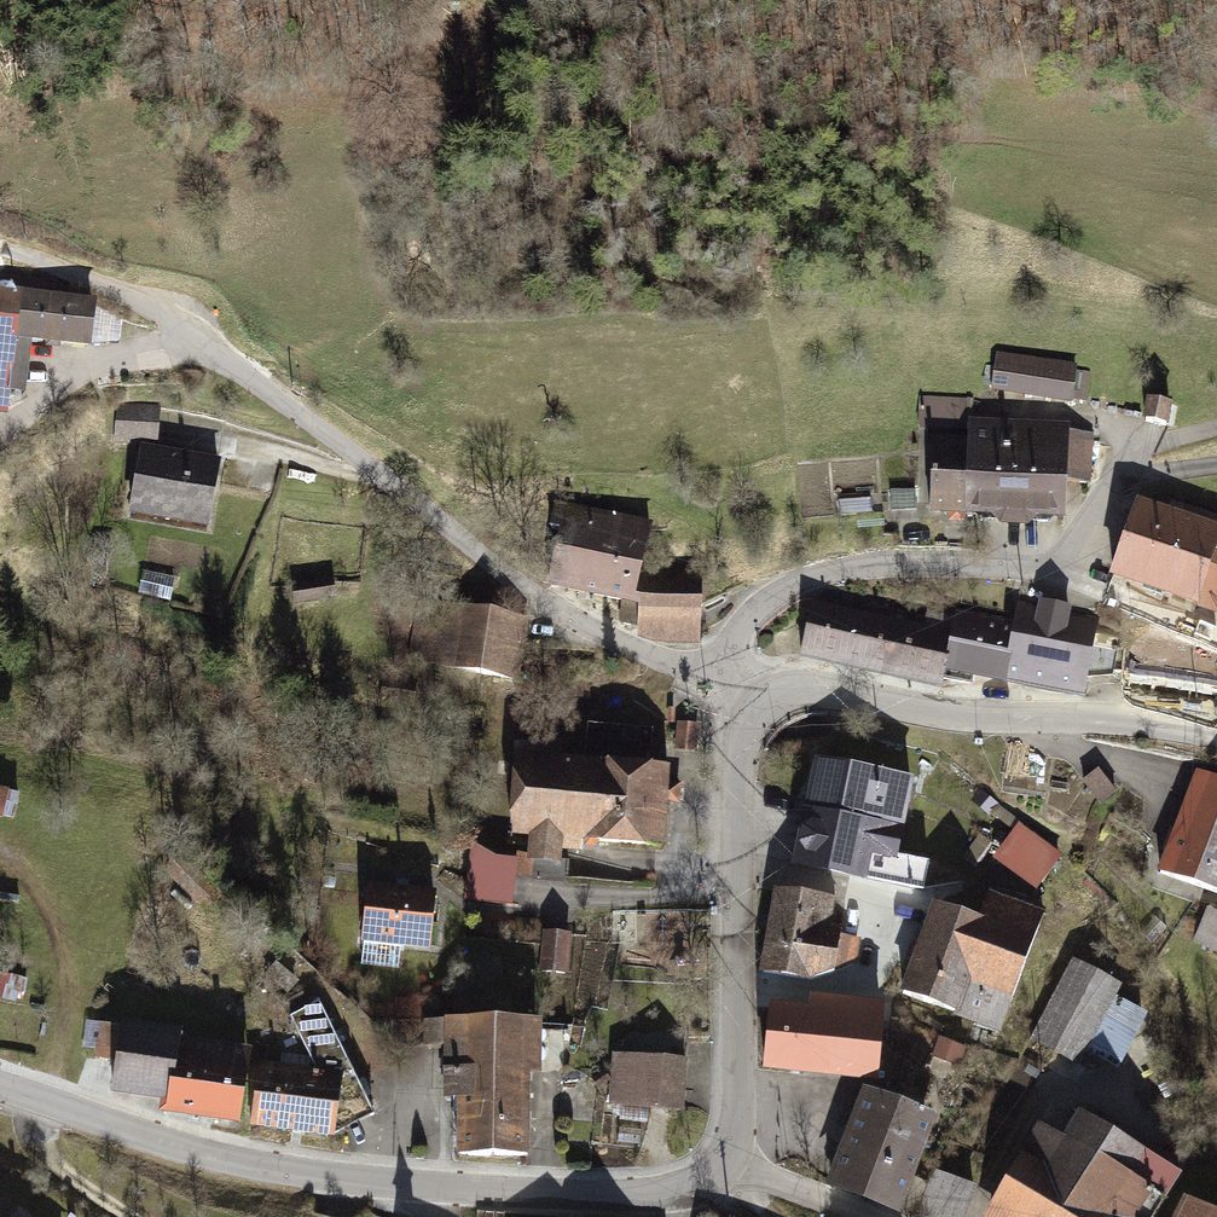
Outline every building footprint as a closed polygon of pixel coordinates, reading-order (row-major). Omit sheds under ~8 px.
[(27,337),(87,346),(93,307),(0,295),(0,334),(27,337)] [(7,413),(14,354),(26,357),(27,337),(0,334),(0,412),(7,413)] [(1079,368),(994,354),(989,389),(1073,404),(1079,368)] [(973,399),(922,397),(921,421),(972,424),(973,399)] [(1159,402),(1149,400),(1146,419),(1155,421),(1165,423),(1168,403),(1159,402)] [(159,407),(113,401),(109,435),(154,441),(159,407)] [(1059,443),(939,437),(935,509),(1067,515),(1069,478),(1084,479),(1086,432),(1060,430),(1059,443)] [(222,467),(139,453),(130,512),(212,525),(222,467)] [(1140,504),(1115,572),(1198,601),(1216,548),(1216,531),(1140,504)] [(640,569),(650,531),(554,505),(548,528),(562,532),(548,583),(630,605),(640,569)] [(1198,601),(1216,608),(1216,548),(1198,601)] [(640,569),(630,605),(628,623),(699,629),(704,572),(640,569)] [(957,616),(944,678),(971,684),(973,674),(1082,697),(1088,671),(1094,640),(1098,623),(1069,617),(1071,607),(1041,600),(1040,608),(1019,604),(1014,628),(957,616)] [(883,618),(872,672),(942,687),(944,678),(957,616),(959,607),(930,601),(924,627),(883,618)] [(872,672),(883,618),(813,603),(801,657),(872,672)] [(525,619),(458,608),(447,669),(514,681),(525,619)] [(1114,676),(1121,646),(1094,640),(1088,671),(1114,676)] [(583,765),(518,760),(512,833),(533,834),(561,837),(662,845),(668,770),(650,768),(653,729),(586,723),(583,765)] [(909,783),(819,763),(796,865),(868,881),(874,856),(892,860),(909,783)] [(1100,767),(1082,782),(1100,803),(1118,788),(1100,767)] [(1195,775),(1155,886),(1211,906),(1198,942),(1216,948),(1216,783),(1195,775)] [(16,790),(0,787),(0,818),(10,819),(16,790)] [(1063,857),(1020,825),(999,852),(1042,884),(1063,857)] [(533,834),(531,855),(560,857),(561,837),(533,834)] [(518,907),(520,855),(471,853),(470,905),(518,907)] [(179,854),(166,867),(200,900),(213,887),(179,854)] [(531,855),(521,854),(520,874),(569,878),(571,858),(560,857),(531,855)] [(896,883),(921,888),(926,866),(901,861),(896,883)] [(435,892),(369,885),(363,941),(429,947),(435,892)] [(993,895),(982,924),(987,926),(955,1013),(1000,1030),(1043,913),(993,895)] [(827,904),(779,897),(767,974),(815,982),(817,972),(831,975),(837,939),(822,937),(827,904)] [(982,924),(934,906),(902,994),(955,1013),(987,926),(982,924)] [(542,977),(572,978),(574,935),(544,933),(542,977)] [(1119,985),(1073,960),(1029,1041),(1072,1064),(1082,1047),(1111,1062),(1137,1014),(1111,1001),(1119,985)] [(374,1112),(320,999),(291,1013),(318,1073),(346,1128),(374,1112)] [(804,1071),(811,1011),(773,1007),(766,1067),(804,1071)] [(811,1011),(804,1071),(877,1079),(883,1018),(811,1011)] [(530,1022),(456,1021),(454,1097),(461,1097),(460,1156),(528,1157),(530,1022)] [(175,1043),(116,1034),(109,1083),(168,1092),(173,1056),(175,1043)] [(686,1057),(614,1051),(610,1106),(682,1112),(686,1057)] [(250,1067),(173,1056),(168,1092),(165,1111),(242,1122),(250,1067)] [(318,1073),(258,1066),(250,1121),(334,1135),(346,1128),(318,1073)] [(935,1116),(867,1090),(831,1185),(899,1211),(935,1116)] [(1043,1123),(993,1206),(1011,1216),(1155,1216),(1179,1177),(1080,1118),(1068,1138),(1043,1123)] [(933,1170),(915,1216),(961,1216),(974,1186),(933,1170)] [(1182,1199),(1174,1216),(1216,1216),(1182,1199)]
